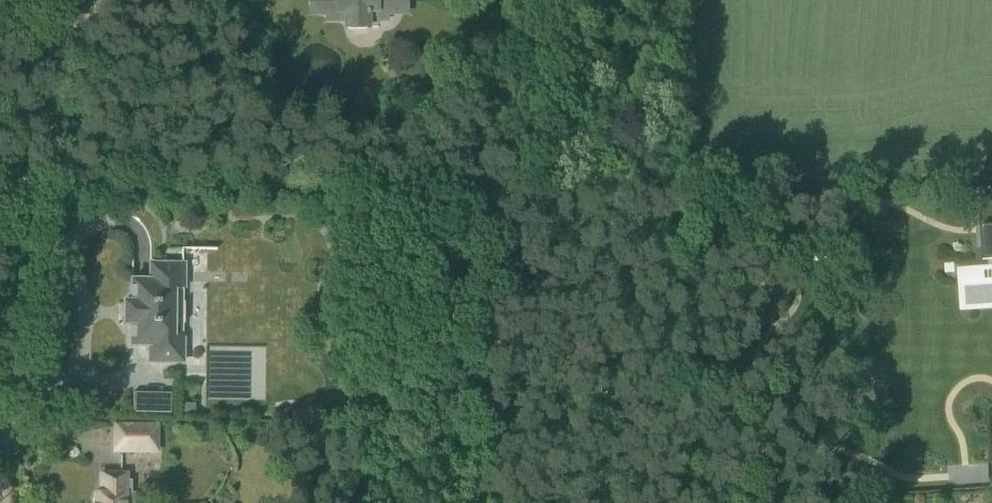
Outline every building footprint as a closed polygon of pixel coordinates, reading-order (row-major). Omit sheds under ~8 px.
[(312,3),(314,9),(319,13),(329,13),(329,20),(348,19),(348,29),(366,29),(366,19),(383,19),(383,12),(398,12),(403,8),(405,2),(404,0),(313,0),(312,3)] [(130,347),(147,347),(147,365),(185,364),(186,263),(148,263),(148,279),(129,279),(129,300),(122,300),(123,326),(129,326),(130,347)] [(184,413),(195,413),(195,404),(184,404),(184,413)] [(115,452),(135,452),(159,452),(159,426),(115,426),(115,452)] [(95,502),(137,502),(138,502),(138,499),(137,496),(136,494),(134,493),(131,492),(131,481),(128,480),(128,474),(101,474),(101,493),(95,493),(95,502)]
